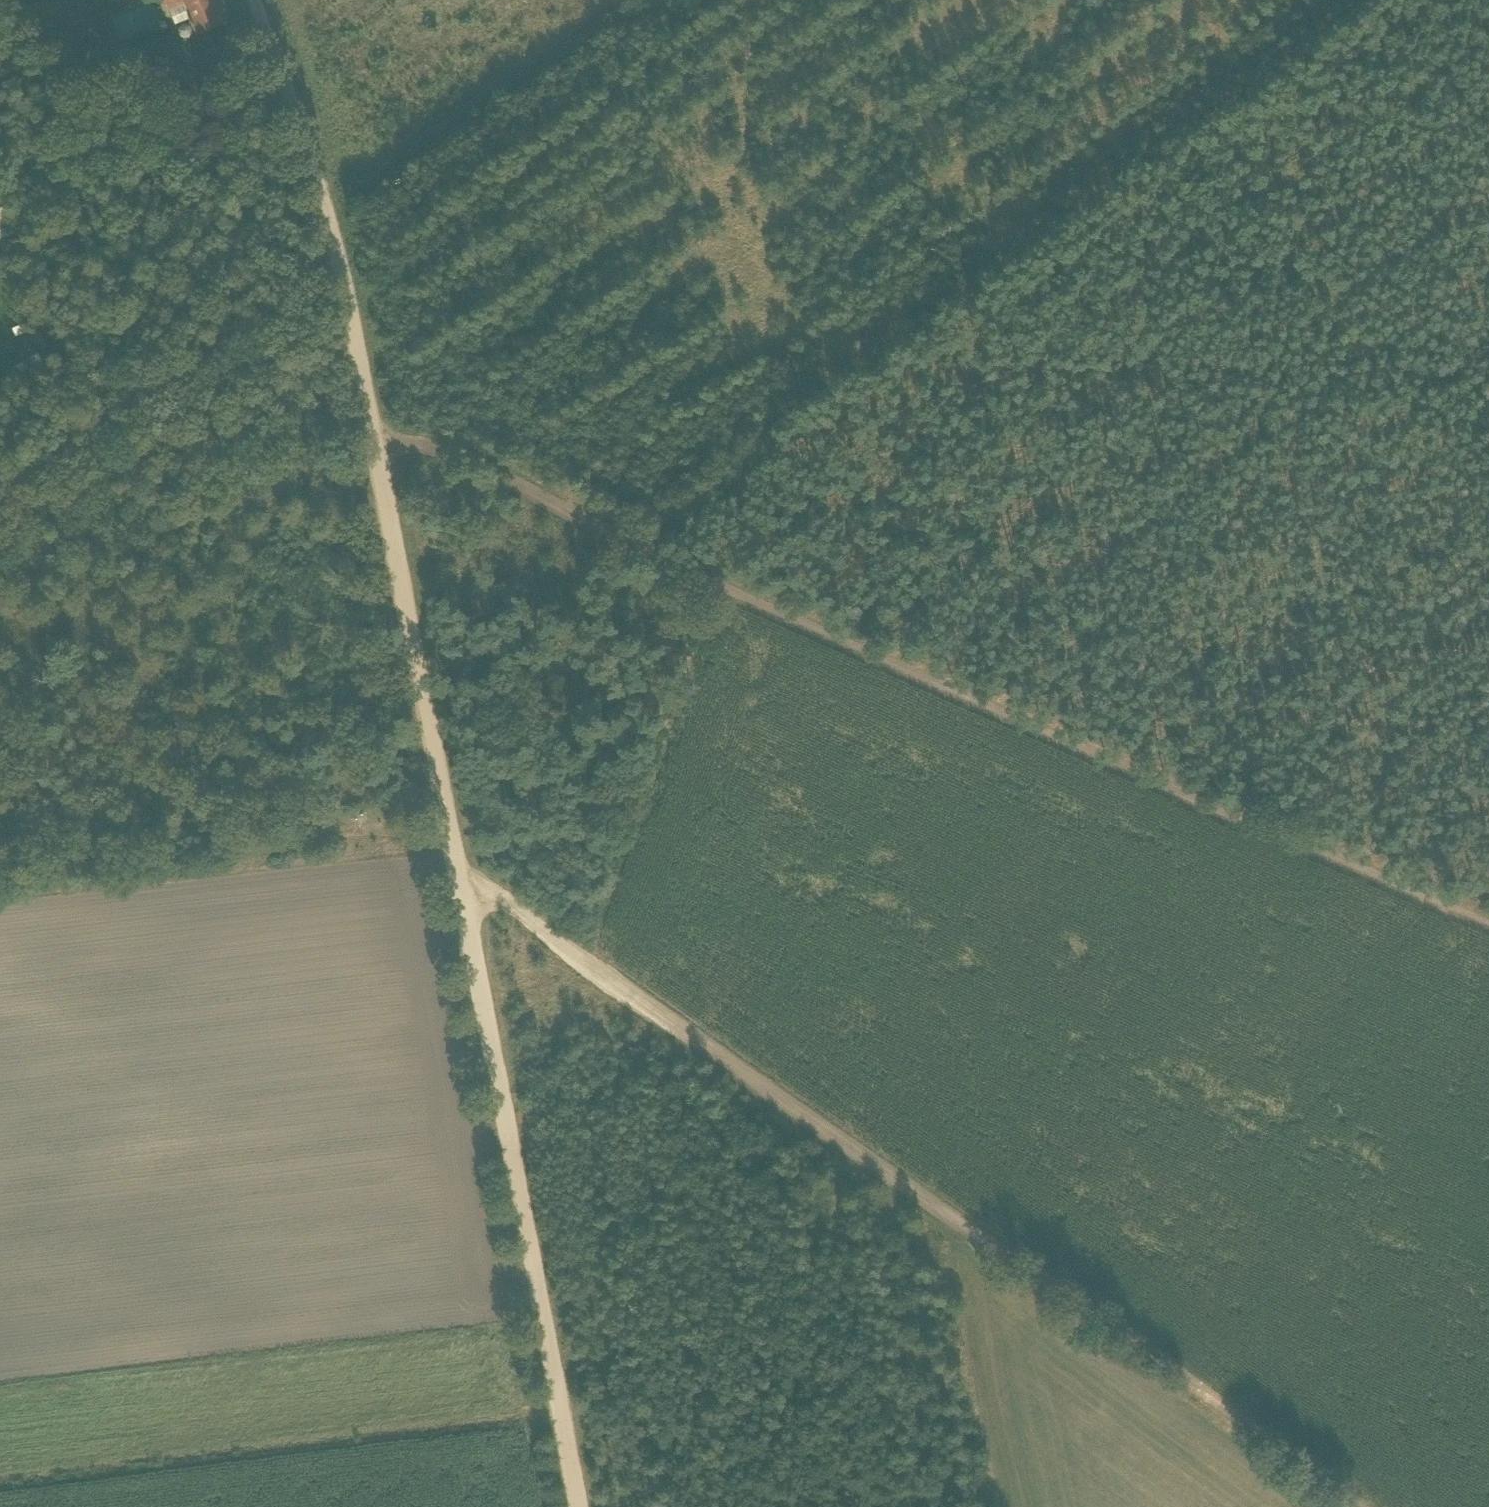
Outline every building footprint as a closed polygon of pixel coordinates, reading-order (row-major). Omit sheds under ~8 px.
[(170,9),(185,3),(192,20),(198,35),(225,24),(215,0),(166,0),(170,9)]
